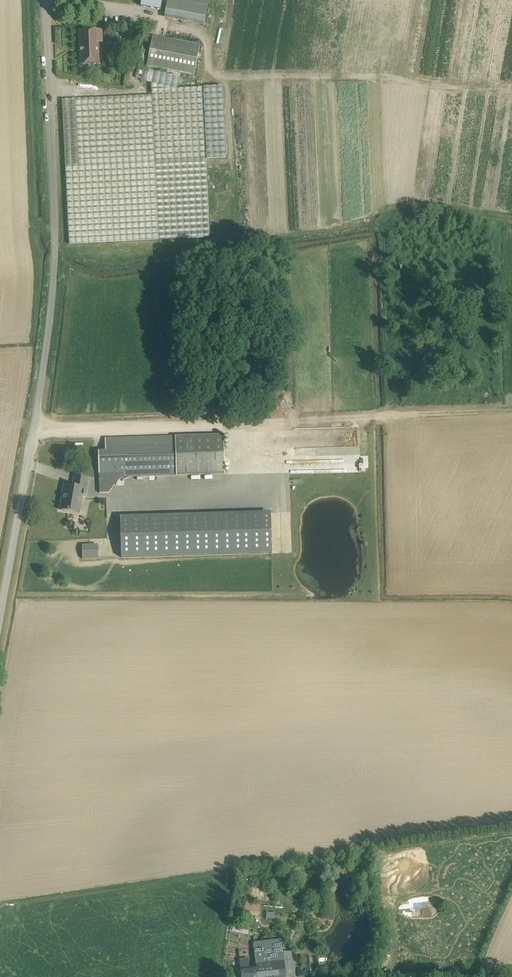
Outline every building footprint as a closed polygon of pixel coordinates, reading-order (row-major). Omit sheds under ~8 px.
[(141,6),(160,10),(162,0),(142,0),(141,6)] [(165,17),(205,22),(208,0),(167,0),(165,17)] [(102,42),(102,30),(80,31),(81,65),(99,64),(98,43),(102,42)] [(200,46),(153,36),(147,67),(194,76),(200,46)] [(180,77),(144,69),(146,55),(136,54),(133,67),(137,68),(136,78),(142,79),(141,81),(151,83),(152,96),(62,100),(69,244),(210,238),(206,159),(227,158),(223,86),(203,88),(177,89),(180,77)] [(224,435),(105,439),(106,451),(98,452),(99,479),(100,479),(100,493),(109,493),(111,491),(113,488),(119,478),(225,474),(224,435)] [(88,479),(85,479),(75,477),(73,487),(64,486),(60,510),(77,513),(80,495),(85,496),(88,479)] [(120,517),(121,529),(121,557),(121,558),(206,555),(261,554),(272,553),(270,513),(261,513),(120,517)] [(82,559),(98,558),(97,543),(81,544),(82,559)] [(261,916),(261,906),(244,905),(243,914),(261,916)] [(284,960),(282,942),(254,945),(257,967),(240,969),(241,976),(294,976),(292,959),(284,960)]
